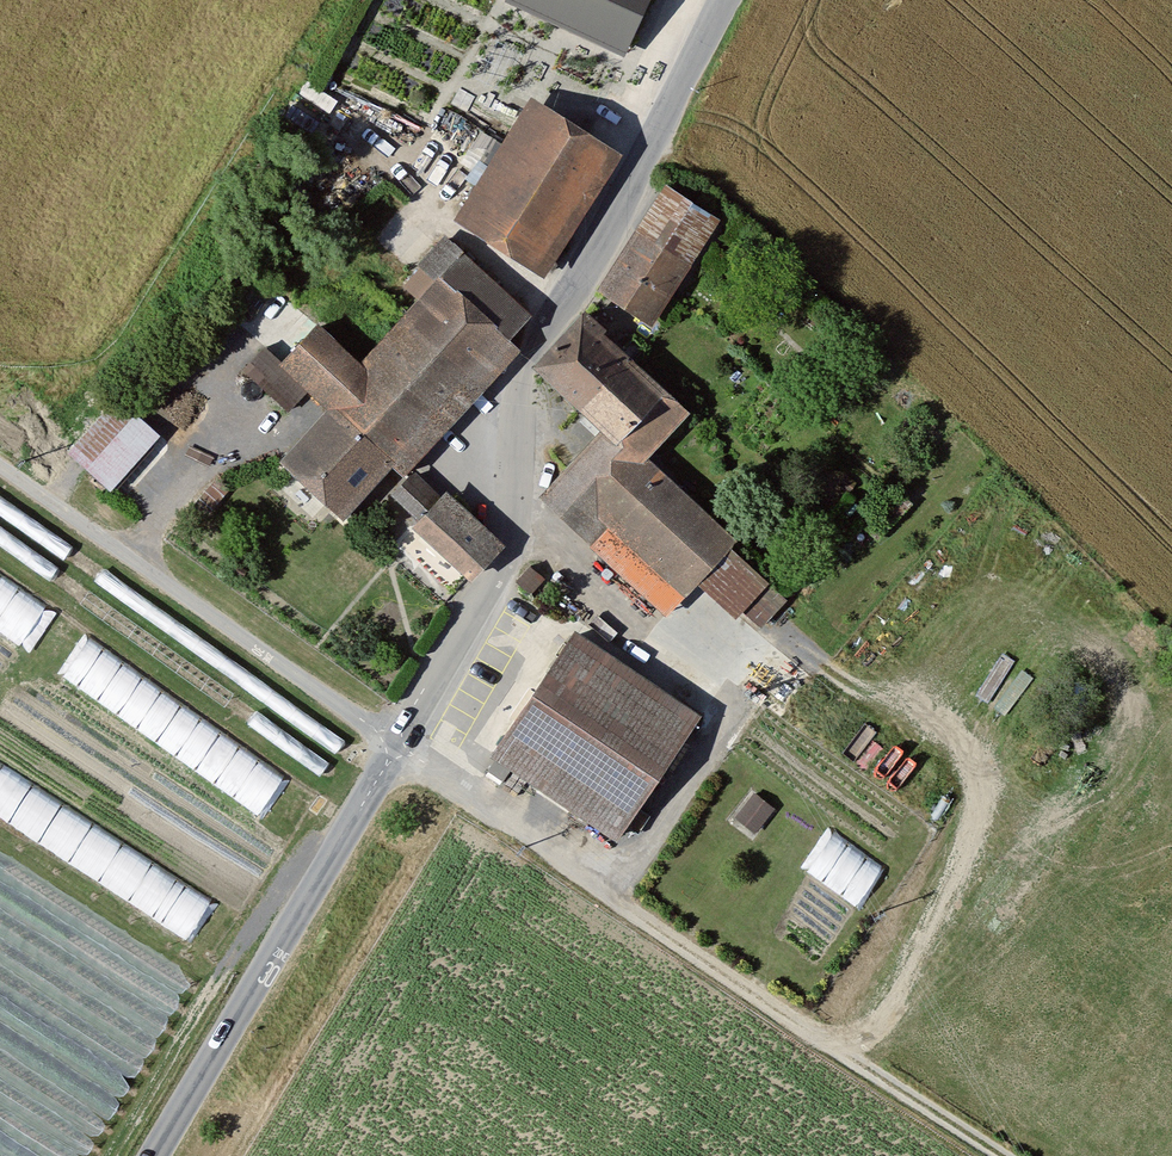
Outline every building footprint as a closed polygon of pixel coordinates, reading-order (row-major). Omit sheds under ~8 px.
[(652,0),(511,0),(510,2),(627,55),(652,0)] [(534,100),(458,220),(544,274),(620,154),(534,100)] [(672,188),(603,294),(656,329),(725,223),(672,188)] [(312,384),(337,408),(390,457),(402,468),(409,460),(514,348),(503,338),(526,312),(446,238),(420,267),(439,284),(424,301),(363,366),(323,328),(290,364),(312,384)] [(405,284),(424,301),(439,284),(420,267),(405,284)] [(290,364),(323,328),(303,310),(246,369),(289,410),(312,384),(290,364)] [(588,314),(561,343),(612,390),(637,363),(647,352),(635,342),(625,352),(609,338),(612,335),(588,314)] [(591,414),(612,390),(561,343),(540,366),(591,414)] [(696,417),(637,363),(612,390),(591,414),(610,432),(653,463),(696,417)] [(117,400),(70,455),(110,489),(157,434),(117,400)] [(341,512),(390,457),(337,408),(287,461),(341,512)] [(740,543),(653,463),(610,432),(547,501),(672,617),(700,586),(733,551),(740,543)] [(424,525),(445,503),(416,474),(408,483),(394,497),(424,525)] [(233,487),(222,476),(195,503),(206,514),(233,487)] [(856,484),(844,477),(840,484),(852,491),(856,484)] [(468,574),(497,544),(449,498),(445,503),(424,525),(420,529),(468,574)] [(792,602),(733,551),(700,586),(743,625),(749,618),(765,632),(792,602)] [(544,579),(530,567),(519,580),(532,592),(544,579)] [(0,570),(0,631),(20,645),(48,604),(0,570)] [(812,610),(799,597),(787,609),(800,621),(812,610)] [(576,640),(499,757),(554,793),(616,833),(693,717),(576,640)] [(0,762),(0,819),(187,939),(213,898),(0,762)] [(772,809),(753,792),(730,820),(749,837),(772,809)]
